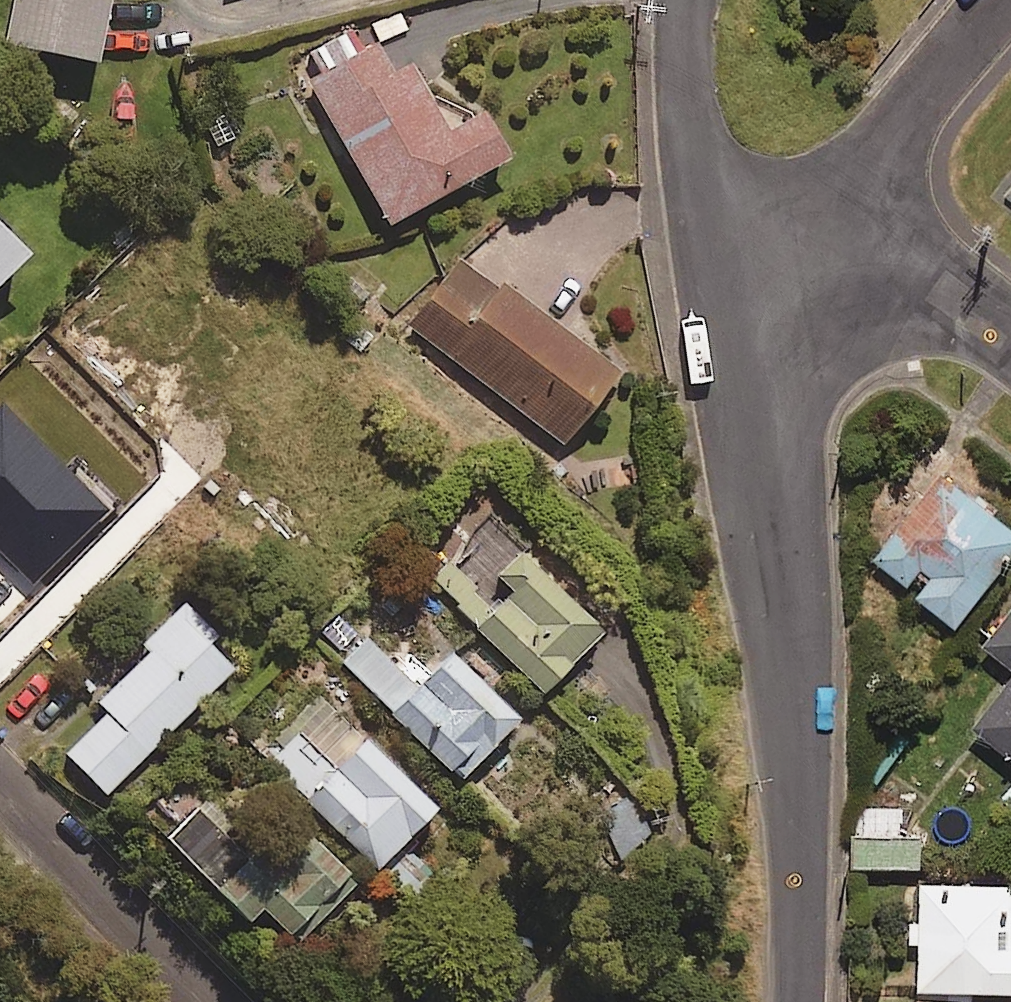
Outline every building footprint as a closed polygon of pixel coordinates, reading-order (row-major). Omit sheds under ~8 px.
[(6,48),(99,67),(113,0),(15,0),(6,48)] [(394,72),(380,46),(363,56),(348,30),(292,62),(387,231),(512,161),(486,115),(450,135),(409,63),(394,72)] [(28,262),(0,233),(0,290),(28,262)] [(621,377),(464,257),(410,326),(567,447),(621,377)] [(0,491),(0,547),(24,573),(0,594),(0,603),(15,620),(128,516),(57,439),(0,491)] [(1003,509),(983,493),(978,499),(948,475),(880,561),(911,586),(920,575),(933,586),(924,597),(961,626),(1010,562),(1010,526),(998,515),(1003,509)] [(450,562),(432,579),(544,696),(607,636),(524,550),(492,582),(509,600),(497,611),(450,562)] [(108,798),(233,674),(208,648),(218,639),(184,605),(144,645),(152,653),(100,705),(110,715),(68,757),(108,798)] [(989,649),(1010,666),(1010,620),(989,649)] [(420,690),(368,639),(342,666),(463,784),(520,726),(452,658),(420,690)] [(1010,756),(1010,688),(978,731),(1010,756)] [(379,875),(424,832),(442,815),(333,703),(271,763),(379,875)] [(605,851),(618,865),(654,833),(622,796),(600,816),(620,839),(605,851)] [(309,840),(273,875),(233,834),(239,828),(215,803),(171,846),(254,930),(268,917),(301,951),(361,893),(309,840)] [(904,841),(903,809),(864,810),(864,842),(857,842),(858,870),(924,868),(923,840),(904,841)] [(379,875),(363,891),(382,910),(397,894),(411,908),(455,865),(424,832),(379,875)] [(909,922),(908,944),(924,945),(922,991),(1010,993),(1010,887),(926,885),(924,922),(909,922)]
